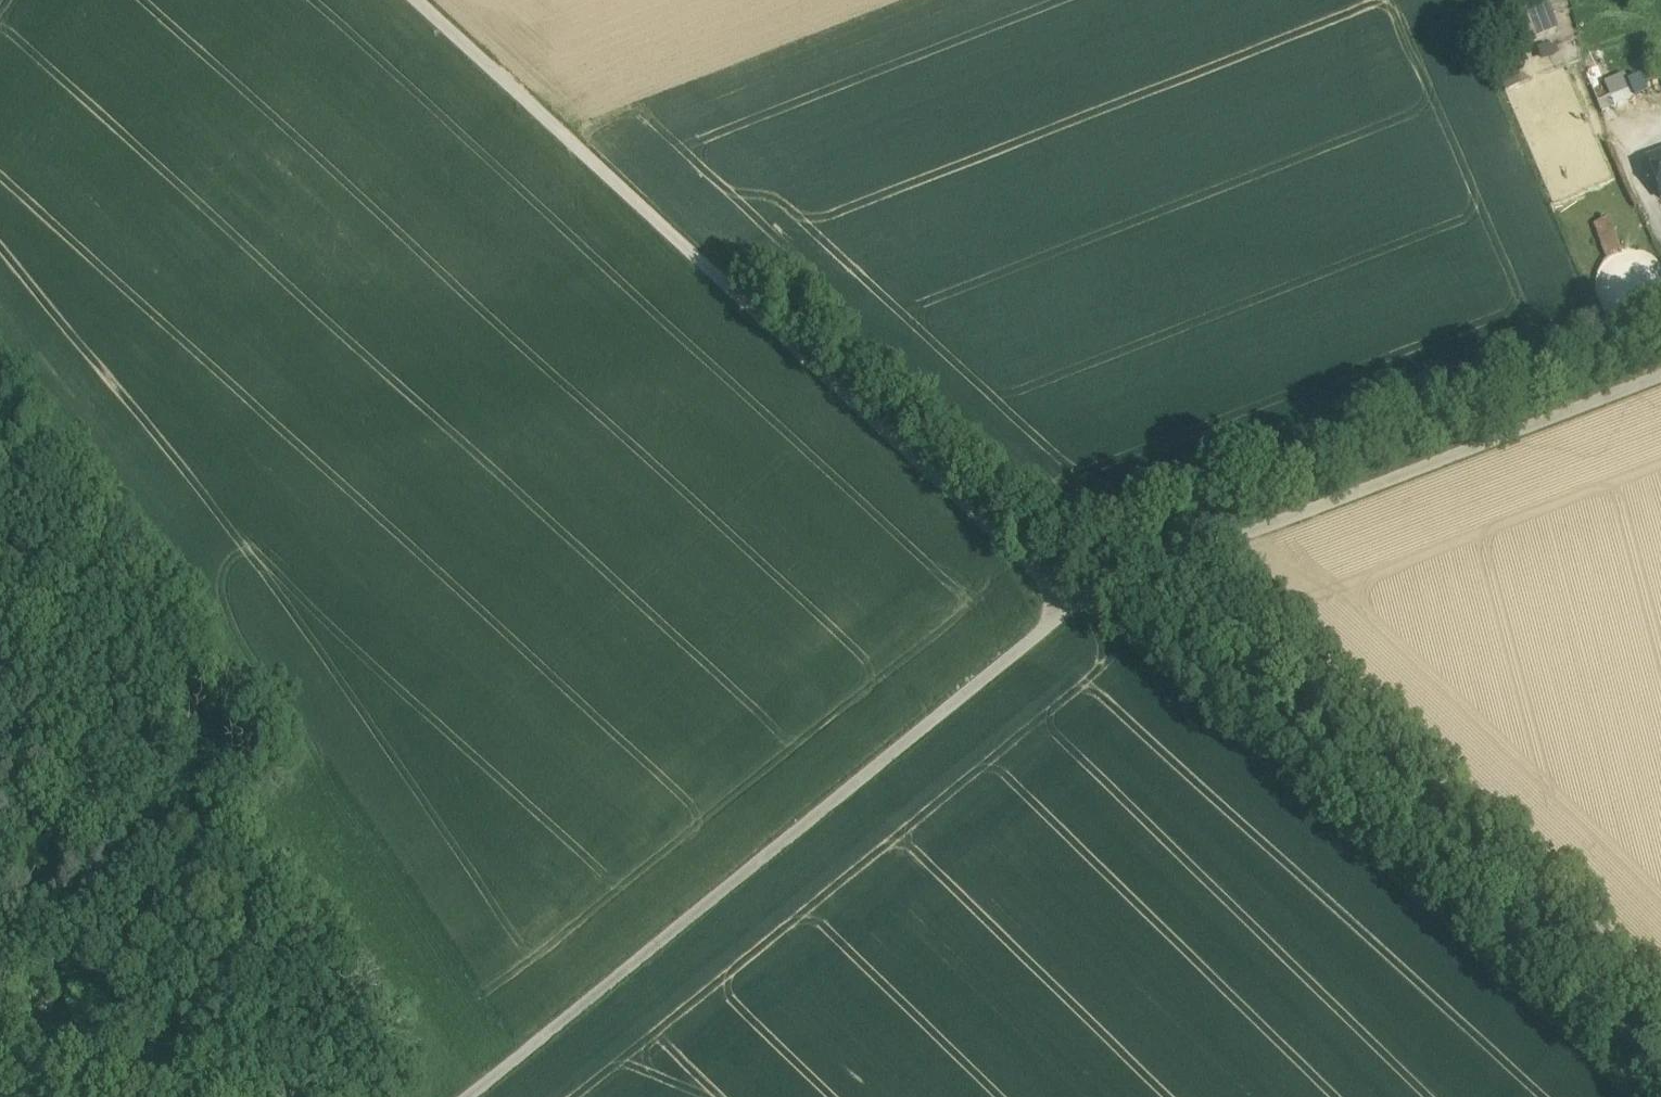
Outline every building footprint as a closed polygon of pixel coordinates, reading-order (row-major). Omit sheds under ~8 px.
[(1646,95),(1639,70),(1605,80),(1610,95),(1598,98),(1601,109),(1646,95)] [(1647,160),(1660,198),(1660,155),(1647,160)] [(1610,218),(1594,223),(1605,256),(1621,251),(1610,218)]
